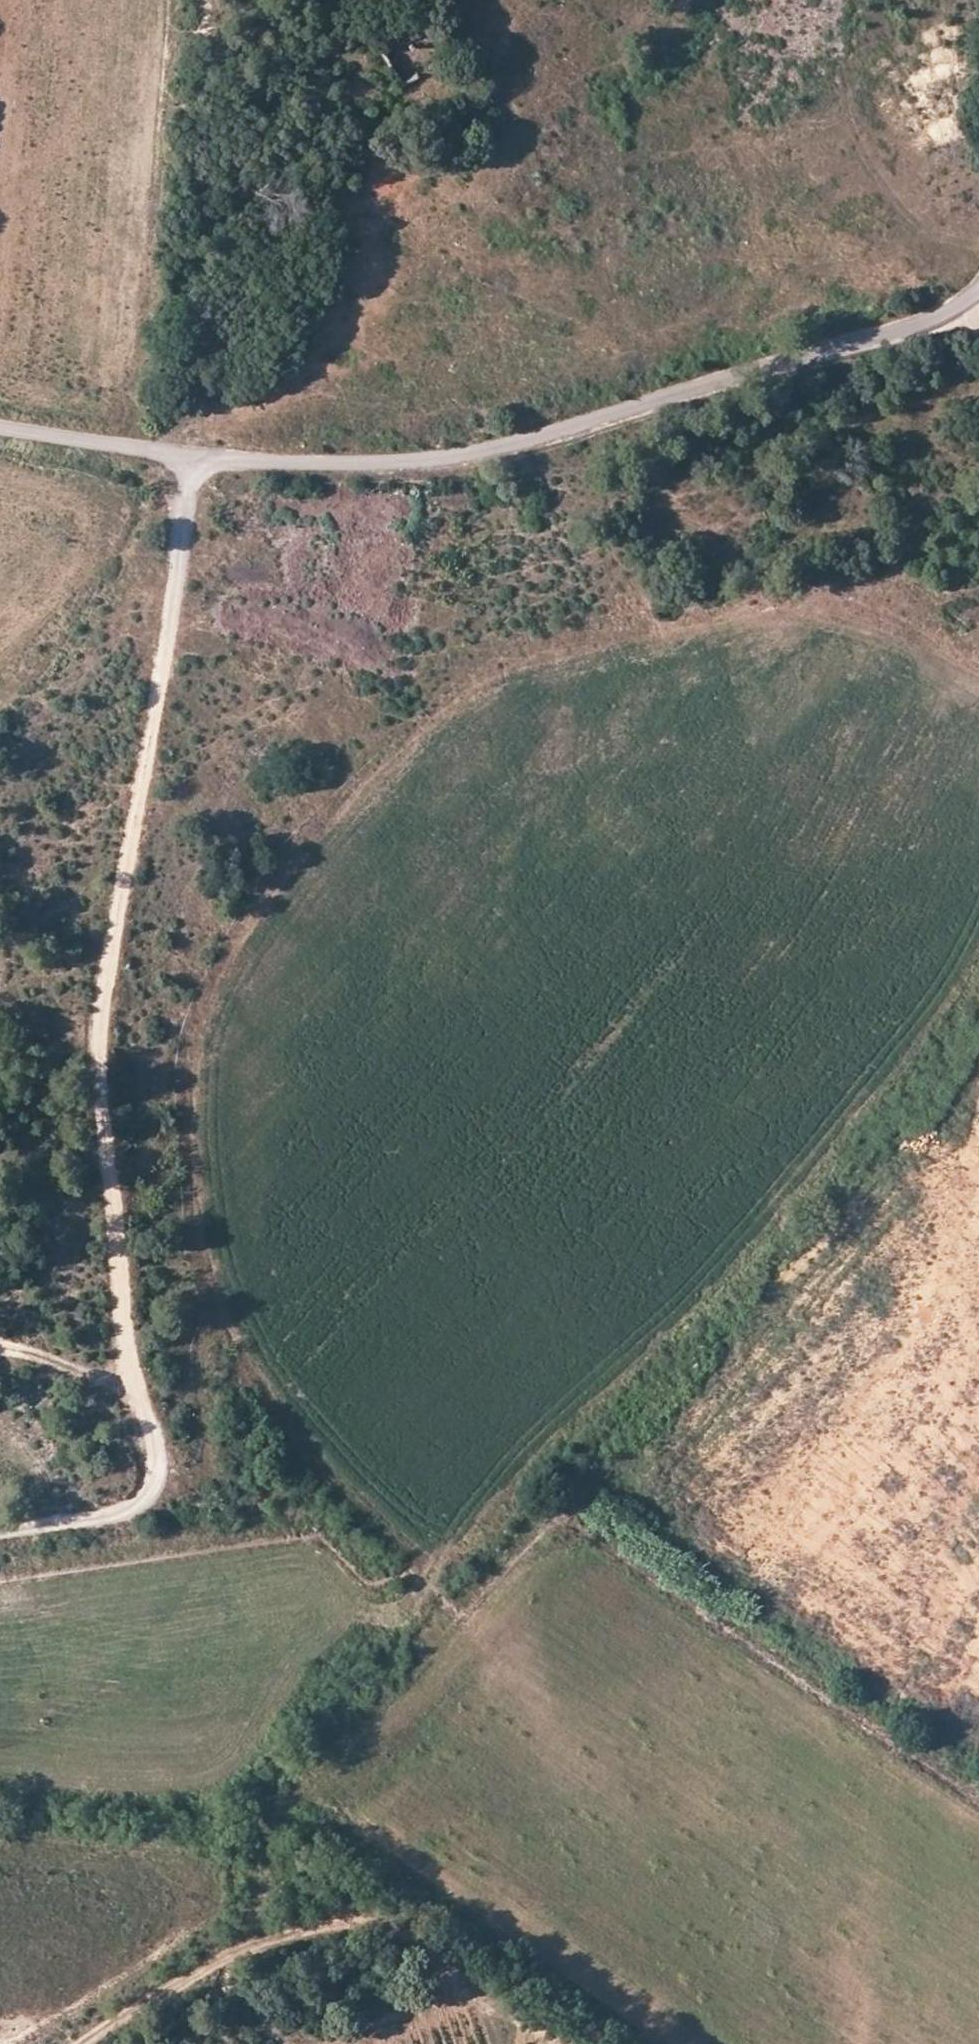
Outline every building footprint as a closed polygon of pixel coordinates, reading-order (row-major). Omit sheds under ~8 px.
[(406,86),(456,50),(425,7),(375,42),(406,86)]
